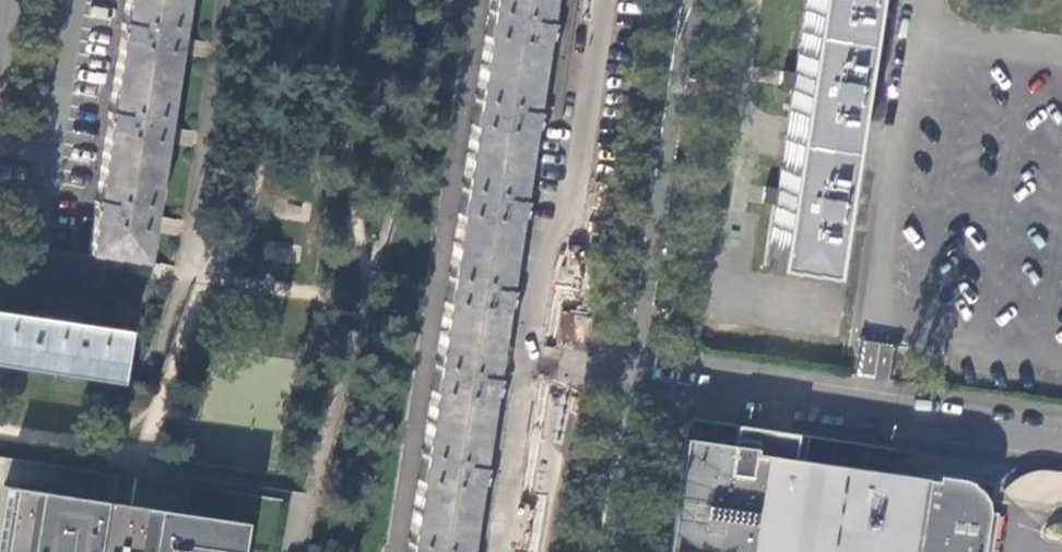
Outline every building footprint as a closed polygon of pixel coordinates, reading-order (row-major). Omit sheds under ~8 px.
[(145,261),(184,0),(126,0),(88,252),(145,261)] [(443,313),(436,358),(428,412),(419,471),(412,522),(407,551),(466,551),(477,482),(479,464),(491,392),(493,374),(504,302),(507,284),(518,212),(520,194),(532,122),(534,104),(545,32),(548,14),(550,0),(491,0),(443,313)] [(822,272),(841,146),(862,0),(806,0),(795,77),(785,137),(777,190),(766,262),(822,272)] [(556,15),(548,14),(545,32),(553,33),(554,28),(555,28),(555,23),(556,15)] [(542,105),(534,104),(532,122),(539,123),(540,118),(541,118),(541,114),(542,105)] [(528,195),(520,194),(518,212),(526,213),(526,208),(527,208),(528,202),(528,195)] [(515,285),(507,284),(504,302),(512,303),(513,298),(514,298),(514,293),(515,285)] [(118,380),(126,328),(89,322),(71,320),(0,309),(0,362),(118,380)] [(90,314),(72,311),(71,320),(89,322),(90,314)] [(501,375),(493,374),(491,392),(499,393),(499,388),(500,388),(500,385),(501,375)] [(928,476),(906,473),(794,460),(798,435),(737,426),(734,445),(685,438),(668,551),(992,551),(998,512),(989,511),(988,505),(986,499),(984,495),(980,491),(977,487),(975,485),(973,483),(967,481),(961,479),(938,476),(937,479),(928,478),(928,476)] [(487,465),(479,464),(477,482),(485,483),(485,478),(486,478),(487,472),(487,465)] [(246,521),(4,484),(0,507),(0,551),(241,551),(246,521)]
